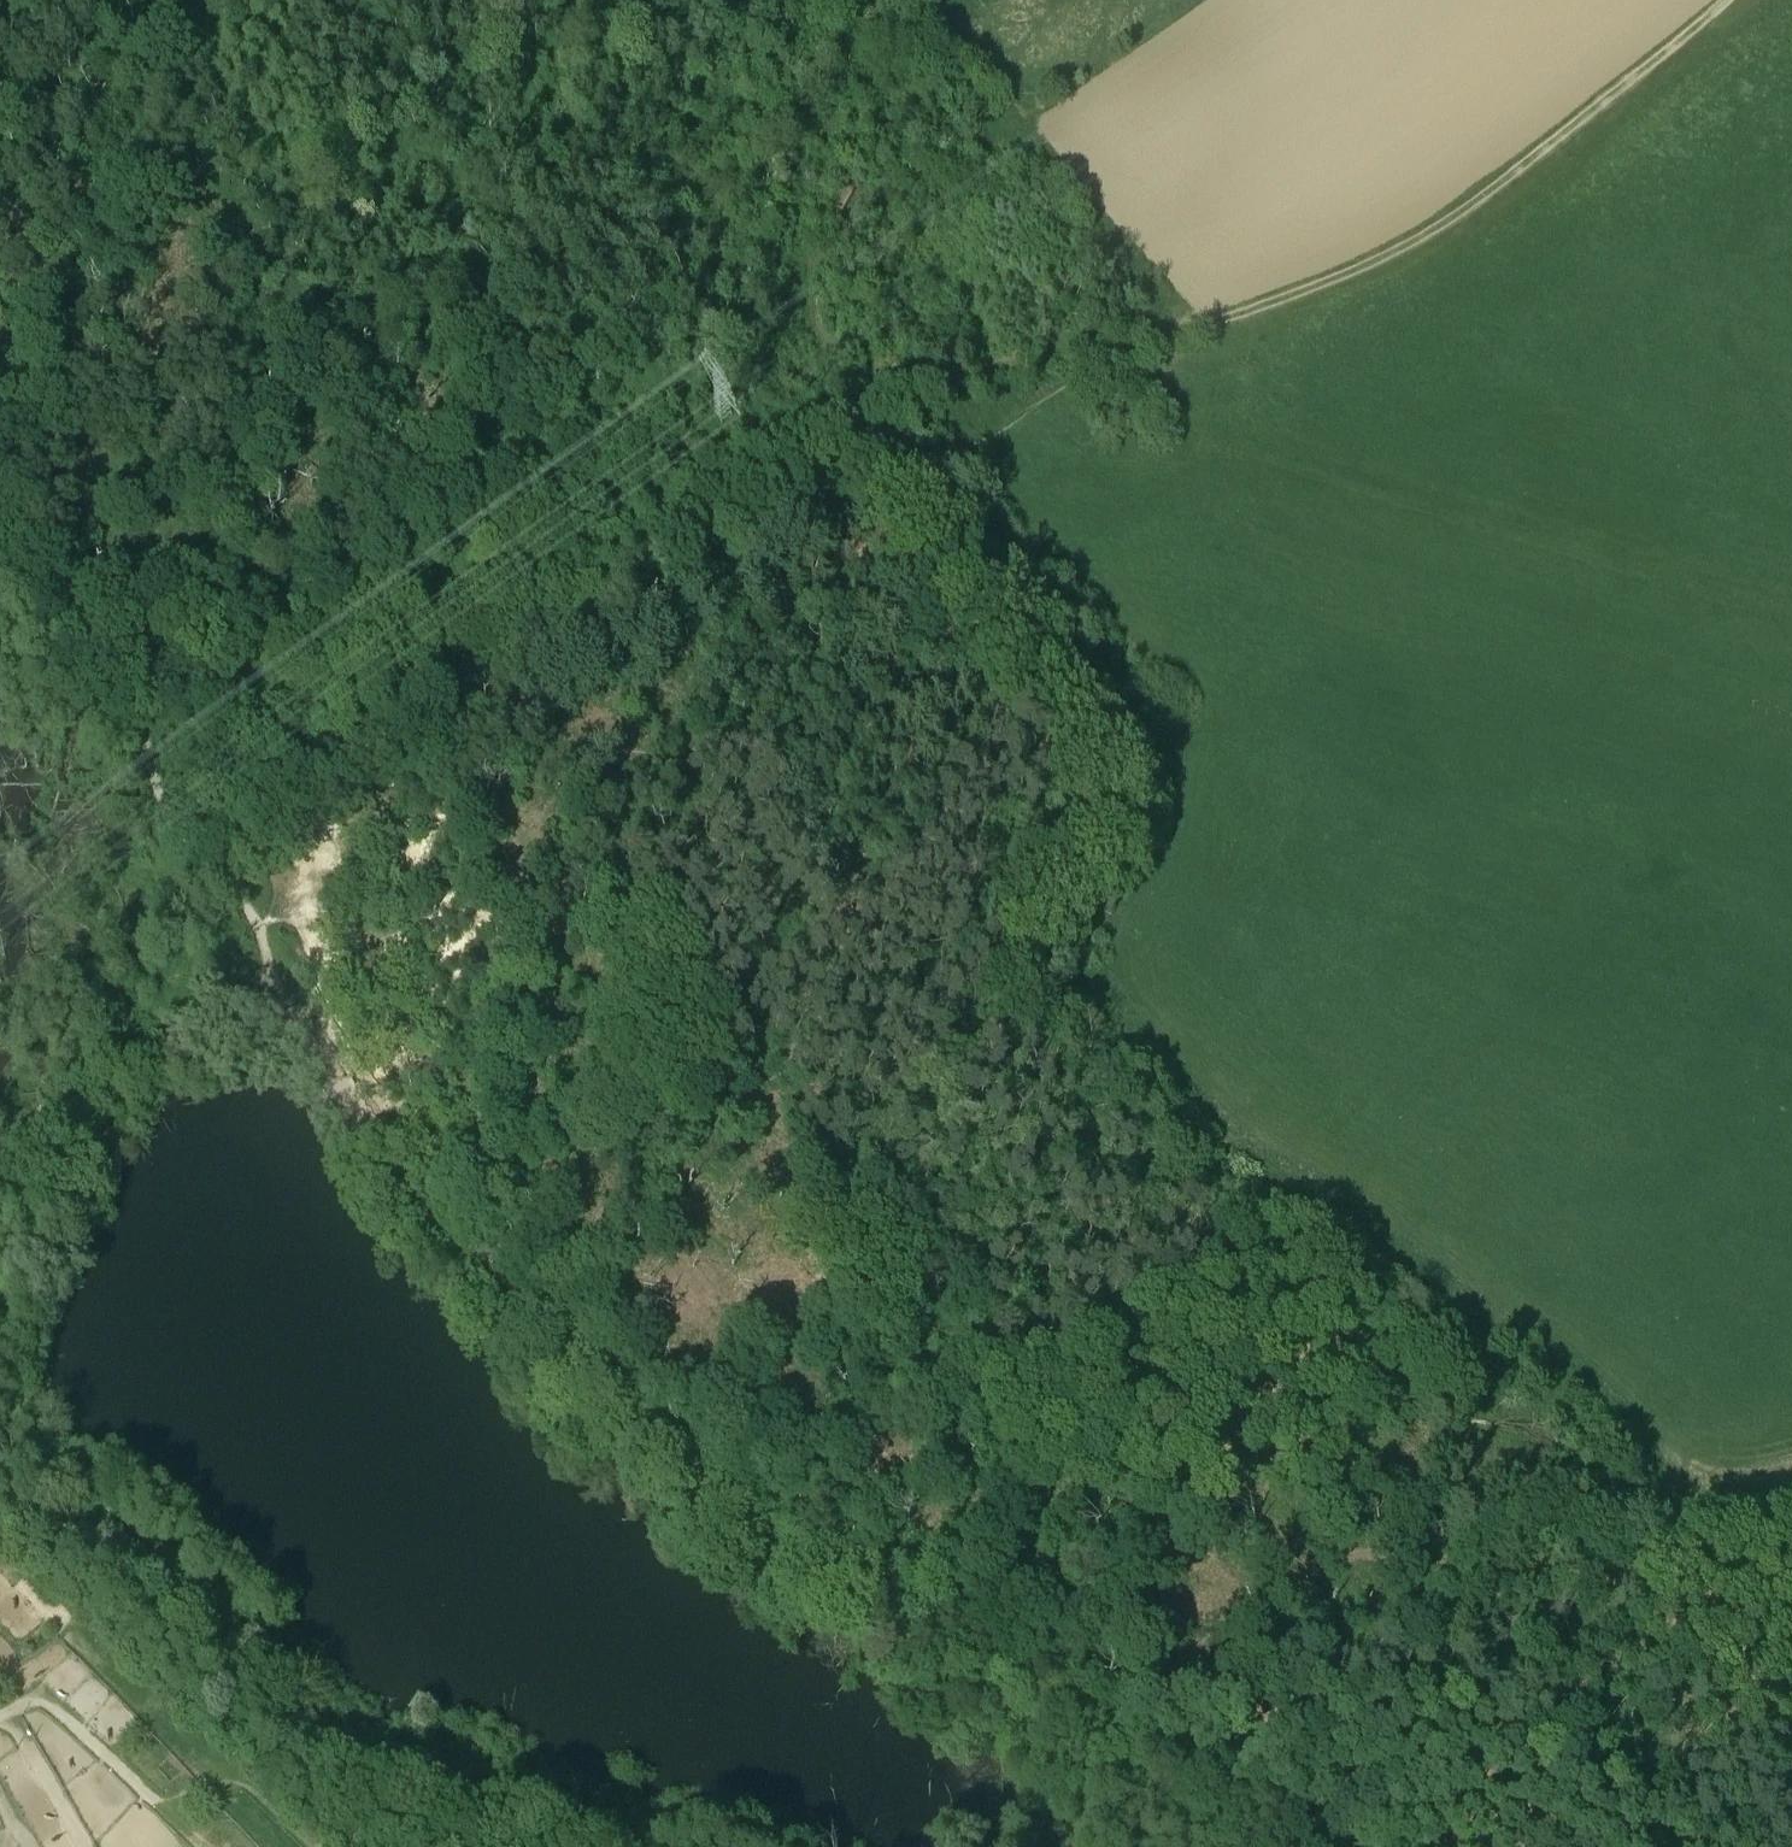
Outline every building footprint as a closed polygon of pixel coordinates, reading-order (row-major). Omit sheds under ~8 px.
[(840,162),(840,181),(840,191),(852,191),(852,162),(840,162)]
